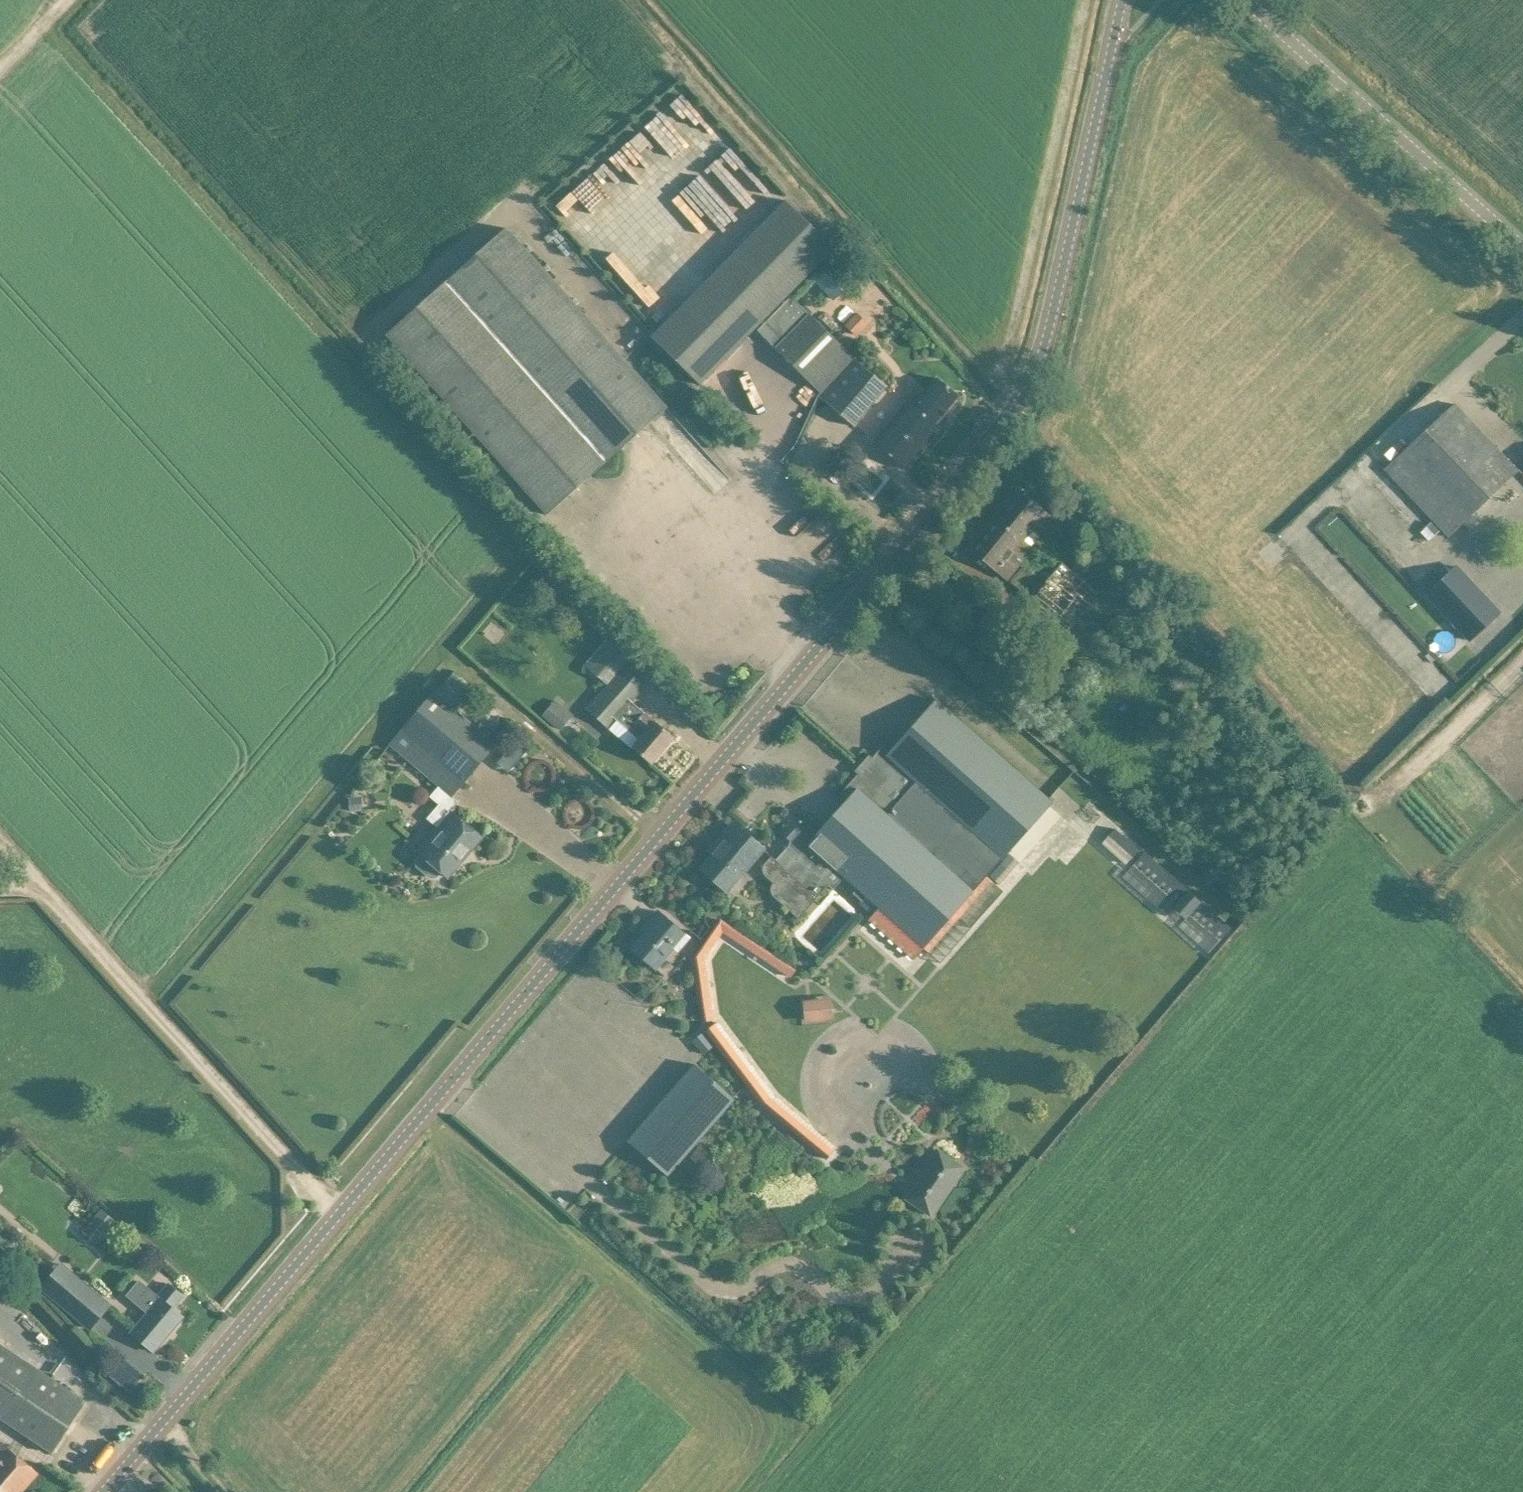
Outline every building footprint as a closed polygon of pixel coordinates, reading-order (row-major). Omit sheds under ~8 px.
[(785,200),(757,226),(744,240),(651,337),(702,385),(835,250),(785,200)] [(387,335),(534,500),(548,515),(667,408),(507,228),(387,335)] [(833,263),(814,281),(833,300),(851,281),(833,263)] [(773,315),(758,330),(820,392),(855,358),(791,296),(773,315)] [(856,312),(845,324),(856,334),(867,322),(856,312)] [(628,330),(616,341),(626,352),(637,342),(628,330)] [(888,386),(856,359),(821,393),(853,421),(888,386)] [(958,395),(938,378),(915,406),(910,402),(875,443),(890,456),(906,469),(940,428),(935,423),(958,395)] [(1384,470),(1448,536),(1518,470),(1454,403),(1396,458),(1384,470)] [(970,548),(986,561),(1008,579),(1055,521),(1033,503),(1017,490),(970,548)] [(1054,523),(1050,528),(1055,533),(1060,527),(1054,522),(1054,523)] [(1060,642),(1100,592),(1081,578),(1062,563),(1021,612),(1060,642)] [(1456,565),(1424,595),(1469,643),(1501,613),(1456,565)] [(1283,610),(1294,602),(1285,588),(1274,596),(1283,610)] [(1008,630),(998,622),(974,650),(985,659),(1008,630)] [(675,738),(660,724),(632,701),(646,686),(624,667),(635,654),(612,635),(587,665),(609,684),(587,710),(608,728),(616,719),(640,740),(632,748),(636,751),(652,764),(675,738)] [(496,744),(481,731),(435,692),(390,744),(435,782),(450,795),(462,781),(464,782),(496,744)] [(1004,890),(995,882),(988,875),(1011,849),(1017,856),(1013,860),(1018,864),(1022,859),(1031,868),(1069,824),(1050,806),(1053,803),(1053,802),(952,713),(937,699),(887,755),(888,756),(880,764),(870,754),(855,771),(866,781),(859,789),(858,788),(818,833),(808,844),(809,845),(799,856),(791,850),(788,847),(776,859),(776,860),(802,883),(813,870),(822,878),(834,865),(845,875),(843,876),(856,888),(857,886),(926,947),(925,948),(927,950),(932,954),(940,963),(1004,890)] [(542,716),(561,730),(574,715),(556,700),(542,716)] [(361,798),(350,799),(352,810),(362,808),(361,798)] [(436,877),(441,870),(449,877),(463,860),(462,857),(468,850),(470,851),(481,837),(452,812),(418,852),(422,856),(417,862),(418,866),(431,877),(436,877)] [(1085,815),(1080,822),(1101,840),(1106,834),(1085,815)] [(702,869),(728,891),(764,848),(734,823),(715,845),(717,847),(712,853),(714,854),(702,869)] [(808,844),(818,833),(811,827),(791,850),(799,856),(809,845),(808,844)] [(1122,862),(1138,845),(1121,830),(1112,840),(1109,837),(1104,842),(1108,845),(1106,847),(1122,862)] [(1123,877),(1167,916),(1174,908),(1186,918),(1179,926),(1209,952),(1231,927),(1146,852),(1123,877)] [(776,860),(776,859),(772,856),(764,865),(764,867),(764,872),(765,874),(774,883),(772,885),(771,888),(771,892),(774,896),(799,918),(828,884),(834,888),(843,876),(845,875),(834,865),(822,878),(813,870),(802,883),(776,860)] [(857,886),(856,888),(854,893),(861,900),(859,904),(873,916),(868,921),(860,930),(905,970),(925,948),(926,947),(857,886)] [(690,937),(674,924),(659,911),(646,927),(648,930),(632,948),(648,962),(656,968),(675,946),(679,950),(690,937)] [(704,1021),(714,1020),(705,958),(723,933),(790,978),(796,969),(720,919),(695,956),(704,1021)] [(830,998),(816,1000),(819,1021),(833,1020),(830,998)] [(826,1160),(837,1147),(774,1095),(718,1022),(705,1031),(762,1106),(826,1160)] [(693,1041),(704,1054),(714,1045),(703,1032),(693,1041)] [(628,1141),(643,1154),(668,1176),(735,1099),(695,1064),(628,1141)] [(952,1180),(961,1167),(938,1151),(929,1164),(940,1172),(917,1204),(932,1214),(954,1182),(952,1180)] [(62,1262),(41,1288),(90,1330),(112,1304),(62,1262)] [(140,1281),(128,1295),(148,1312),(132,1332),(139,1339),(155,1352),(184,1317),(174,1309),(183,1298),(170,1287),(161,1297),(160,1298),(140,1281)] [(37,1442),(53,1453),(87,1402),(71,1391),(0,1344),(0,1417),(37,1442)] [(24,1460),(5,1444),(0,1450),(0,1491),(23,1491),(39,1473),(24,1460)]
